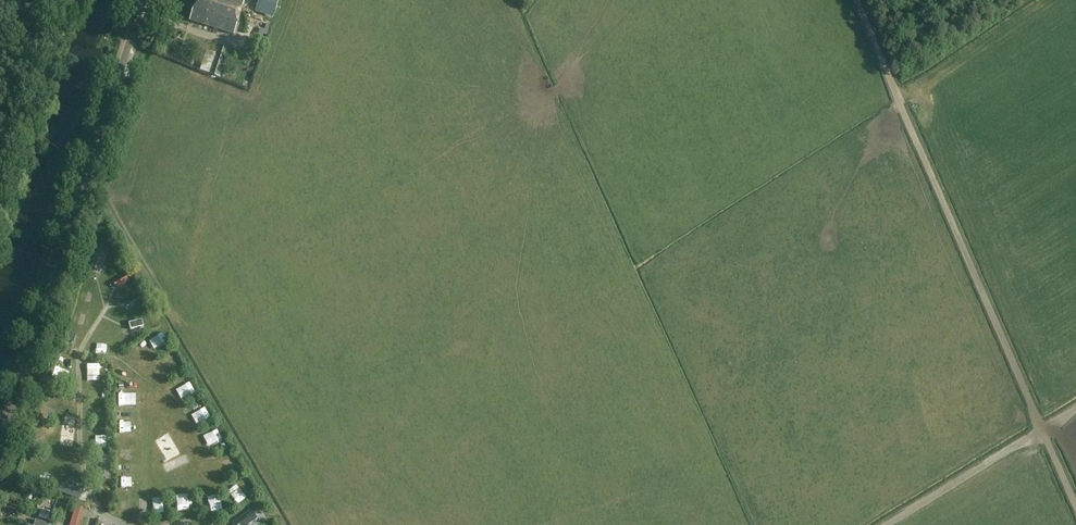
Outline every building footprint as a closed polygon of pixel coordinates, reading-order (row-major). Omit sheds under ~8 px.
[(239,17),(245,0),(195,0),(194,3),(239,17)] [(234,35),(239,17),(194,3),(189,20),(234,35)] [(223,70),(230,50),(218,46),(212,66),(223,70)] [(233,64),(231,73),(244,76),(246,66),(233,64)] [(85,269),(93,272),(99,255),(93,252),(85,269)] [(114,280),(123,275),(118,267),(110,272),(114,280)] [(126,274),(113,281),(113,287),(118,288),(130,281),(126,274)] [(78,296),(88,300),(92,289),(82,285),(78,296)] [(139,297),(128,302),(132,308),(142,302),(139,297)] [(85,326),(88,318),(73,312),(70,320),(85,326)] [(142,322),(128,325),(130,330),(143,328),(142,322)] [(147,340),(152,350),(162,345),(158,336),(147,340)] [(92,354),(101,354),(101,340),(92,340),(92,354)] [(84,367),(85,380),(93,380),(92,366),(84,367)] [(64,384),(66,371),(51,369),(48,382),(64,384)] [(188,380),(177,381),(178,390),(188,389),(188,380)] [(128,405),(128,393),(114,394),(115,405),(128,405)] [(198,420),(208,415),(203,405),(193,411),(198,420)] [(45,419),(50,411),(42,406),(37,415),(45,419)] [(99,421),(100,409),(87,409),(87,421),(99,421)] [(127,420),(114,421),(115,433),(128,432),(127,420)] [(210,442),(219,440),(216,429),(206,431),(210,442)] [(176,455),(176,447),(160,447),(160,455),(176,455)] [(116,460),(133,459),(132,449),(116,450),(116,460)] [(228,455),(219,464),(230,475),(239,467),(228,455)] [(46,491),(55,491),(54,477),(46,478),(46,491)] [(133,489),(133,478),(117,478),(117,489),(133,489)] [(236,484),(225,497),(233,504),(244,491),(236,484)] [(78,502),(80,490),(66,488),(64,500),(78,502)] [(197,502),(202,510),(211,505),(205,496),(197,502)] [(181,512),(182,505),(168,504),(168,512),(181,512)] [(83,510),(77,508),(74,518),(73,517),(71,524),(78,524),(83,510)] [(231,524),(232,524),(249,524),(259,518),(253,509),(231,524)]
